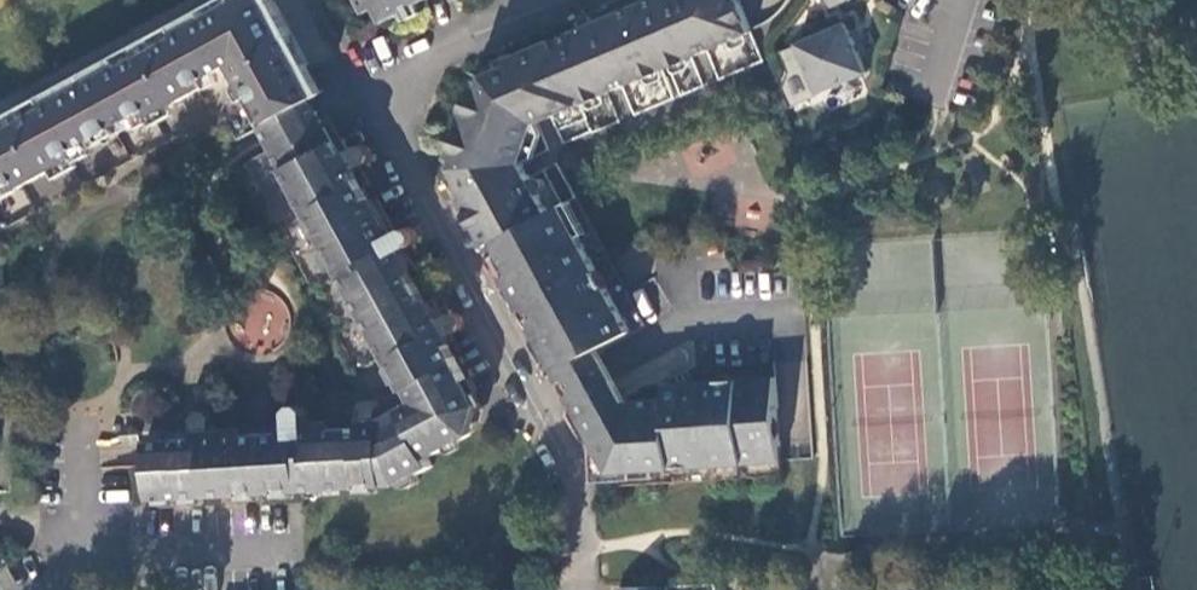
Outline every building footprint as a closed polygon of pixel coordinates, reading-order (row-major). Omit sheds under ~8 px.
[(295,37),(276,0),(225,0),(0,120),(0,194),(18,185),(20,190),(80,158),(77,152),(148,115),(151,119),(232,77),(229,71),(256,57),(265,75),(298,57),(292,45),(295,37)] [(362,13),(373,7),(381,23),(401,12),(405,19),(422,10),(418,3),(423,0),(355,0),(362,13)] [(584,19),(575,23),(578,30),(509,58),(507,55),(491,62),(494,71),(484,75),(481,86),(475,84),(449,156),(455,159),(451,169),(457,180),(449,185),(458,201),(463,199),(490,246),(549,214),(524,165),(539,125),(580,108),(592,136),(675,103),(663,74),(671,71),(683,100),(764,66),(737,0),(667,0),(594,29),(590,20),(585,22),(584,19)] [(832,13),(867,0),(827,0),(832,13)] [(797,51),(817,101),(867,80),(847,31),(797,51)] [(241,88),(272,147),(325,118),(335,112),(295,37),(292,45),(298,57),(265,75),(241,88)] [(145,439),(149,499),(155,499),(155,503),(159,506),(171,505),(174,504),(173,498),(186,497),(187,502),(190,504),(201,504),(204,502),(204,496),(241,494),(242,499),(245,501),(256,501),(259,499),(259,493),(277,492),(278,496),(281,499),(293,498),(294,496),(294,491),(303,490),(304,495),(308,497),(318,497),(322,494),(321,489),(359,487),(360,491),(364,494),(374,493),(376,491),(376,486),(399,485),(433,466),(429,457),(470,435),(480,405),(446,342),(454,338),(451,333),(460,328),(464,322),(459,312),(452,311),(449,313),(444,304),(437,308),(430,297),(423,300),(409,273),(416,268),(409,258),(417,253),(412,245),(415,243),(418,236),(413,228),(405,226),(396,231),(379,199),(372,197),(369,199),(362,186),(370,182),(366,175),(372,171),(366,161),(370,159),(372,153),(368,145),(358,144),(343,152),(325,118),(272,147),(244,162),(372,400),(366,400),(361,405),(361,414),(358,414),(358,426),(308,429),(307,409),(300,405),(294,405),(288,410),(289,430),(214,435),(213,414),(207,410),(200,410),(195,415),(196,436),(145,439)] [(610,261),(577,199),(549,214),(490,246),(572,396),(592,433),(593,482),(612,482),(612,486),(781,478),(776,389),(775,379),(666,385),(667,396),(631,399),(615,370),(602,348),(645,324),(627,291),(615,297),(598,266),(610,261)] [(127,443),(133,443),(139,439),(138,430),(131,426),(124,427),(120,432),(120,441),(127,443)]
